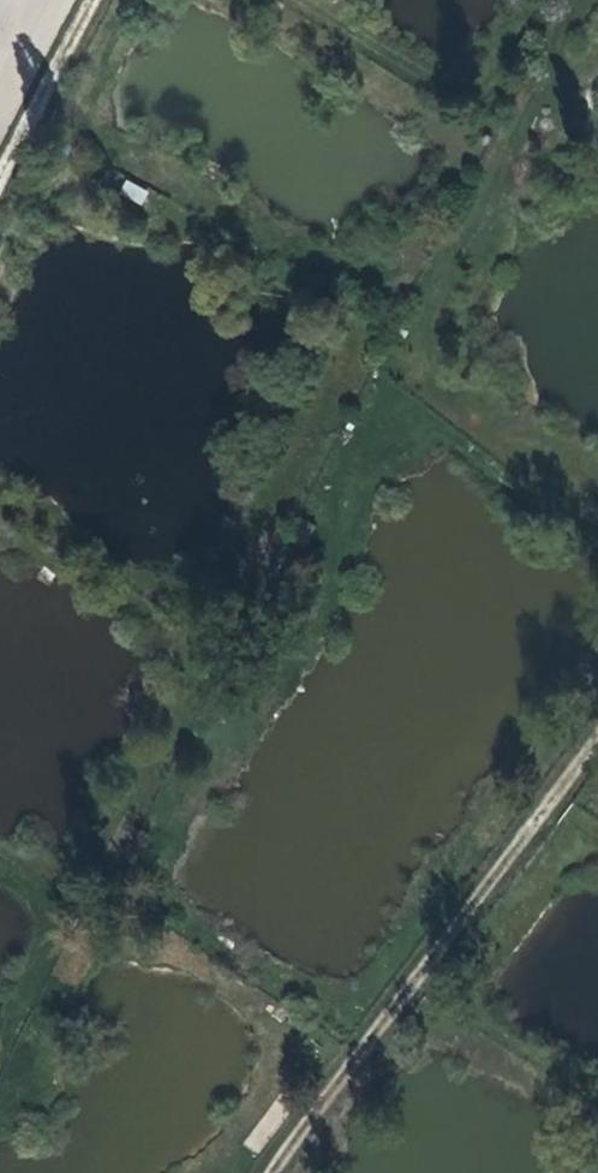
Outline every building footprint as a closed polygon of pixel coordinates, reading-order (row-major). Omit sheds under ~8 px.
[(125,179),(118,194),(142,204),(149,190),(125,179)]
